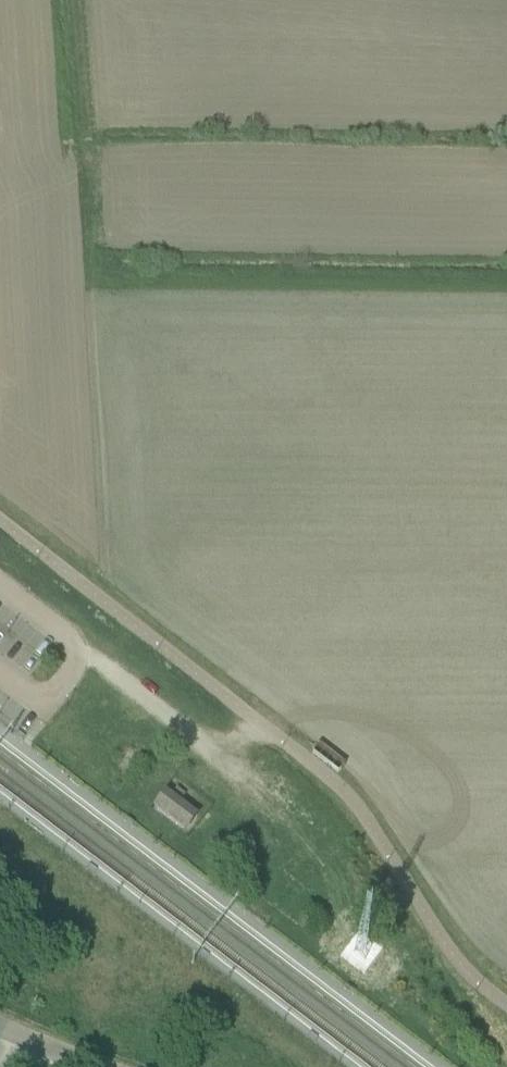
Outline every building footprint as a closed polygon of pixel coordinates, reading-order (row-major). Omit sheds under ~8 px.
[(166,793),(154,809),(186,833),(198,817),(166,793)]
